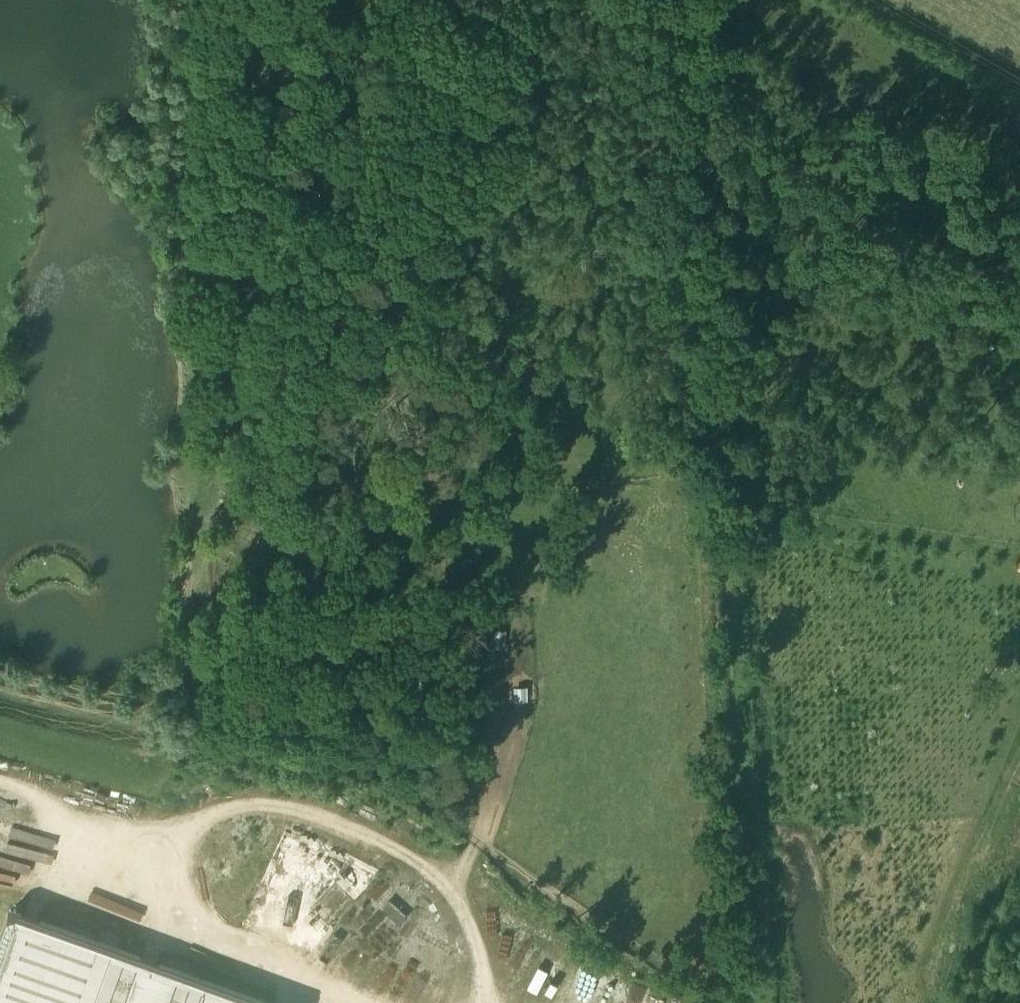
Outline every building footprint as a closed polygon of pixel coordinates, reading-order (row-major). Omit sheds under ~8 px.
[(506,633),(492,632),(491,649),(504,650),(506,633)] [(532,689),(518,688),(517,701),(531,703),(532,689)] [(17,912),(7,915),(0,937),(0,1002),(269,1002),(17,912)]
